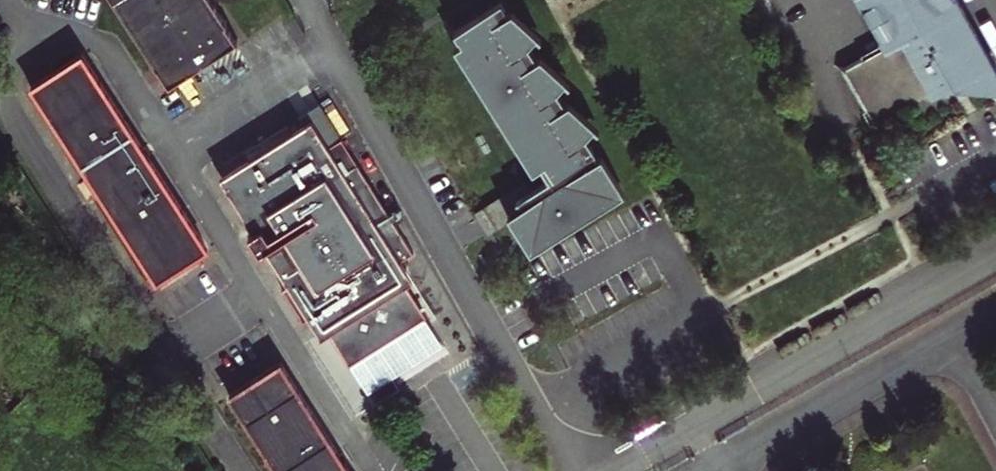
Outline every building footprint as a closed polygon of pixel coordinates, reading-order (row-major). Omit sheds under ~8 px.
[(167,89),(236,43),(227,30),(207,0),(107,0),(153,69),(167,89)] [(623,193),(586,134),(593,127),(597,130),(598,128),(568,102),(566,103),(557,89),(564,81),(567,84),(569,83),(539,56),(537,57),(527,44),(533,36),(537,40),(538,38),(510,10),(508,11),(501,0),(496,0),(493,2),(454,27),(450,30),(458,43),(453,46),(532,170),(539,165),(547,178),(542,181),(536,172),(475,212),(489,234),(510,220),(530,251),(623,193)] [(953,0),(854,0),(879,45),(836,69),(867,126),(945,82),(964,86),(995,91),(995,78),(953,0)] [(31,88),(156,284),(207,251),(81,55),(31,88)] [(415,256),(345,139),(325,151),(307,121),(230,168),(262,222),(251,229),(262,247),(275,239),(297,276),(283,284),(303,317),(320,307),(327,319),(324,321),(368,396),(447,349),(408,287),(415,283),(403,264),(415,256)] [(269,470),(353,470),(281,359),(222,397),(269,470)]
